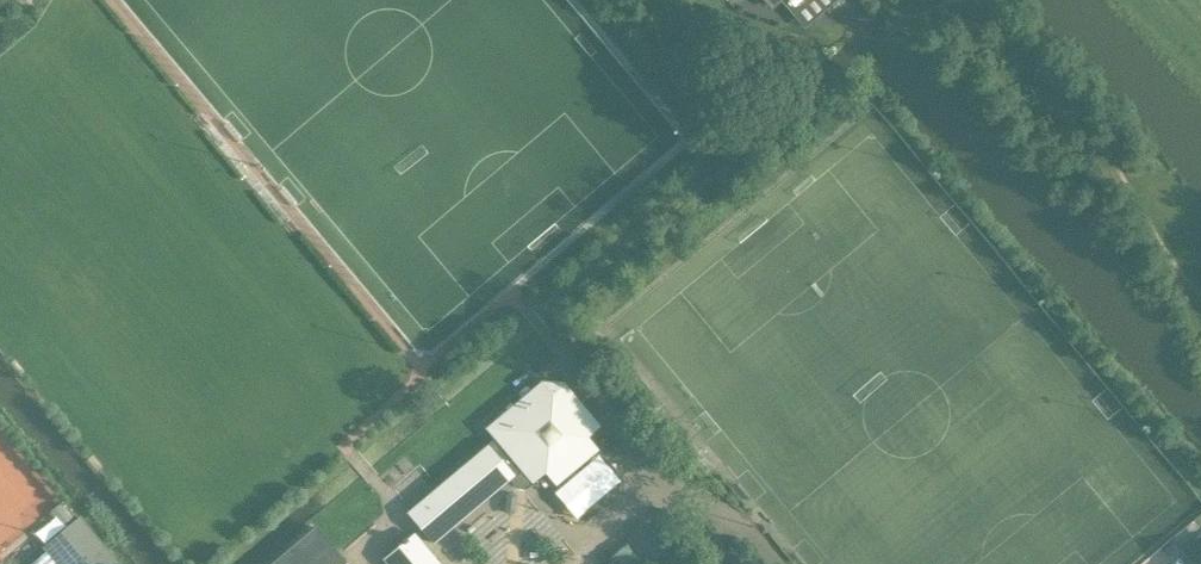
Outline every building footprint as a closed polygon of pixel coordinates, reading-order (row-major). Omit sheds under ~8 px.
[(794,13),(809,0),(783,0),(794,13)] [(494,438),(407,512),(433,542),(520,469),(531,481),(544,471),(555,484),(596,449),(585,436),(598,425),(563,383),(562,382),(538,381),(484,427),(494,438)] [(42,548),(55,563),(120,563),(81,516),(78,518),(77,519),(42,548)] [(271,563),(347,563),(346,563),(340,556),(315,527),(271,563)] [(623,547),(638,563),(651,563),(663,553),(642,529),(623,547)] [(387,563),(440,563),(413,533),(383,558),(387,563)] [(1192,560),(1195,563),(1200,563),(1200,552),(1192,560)]
